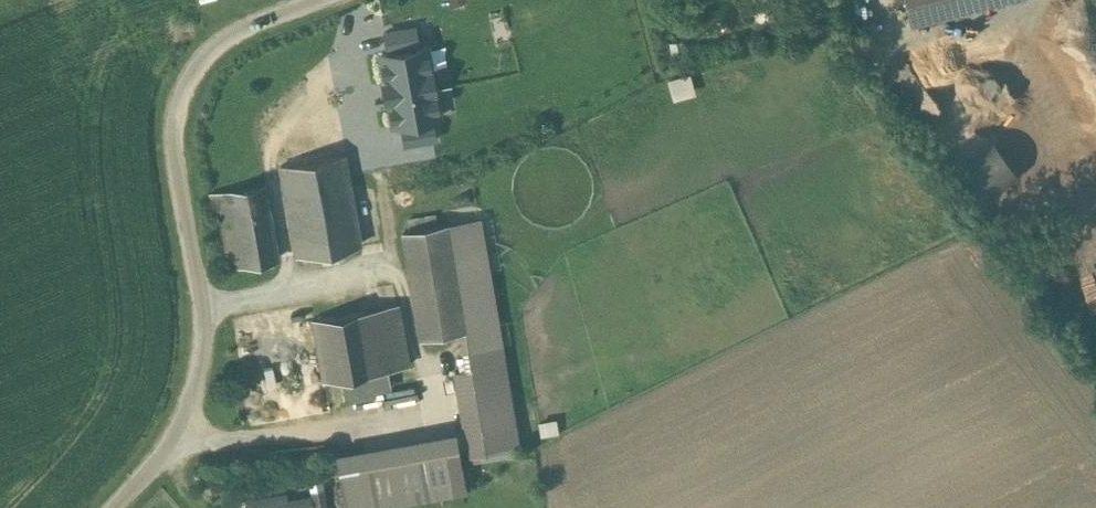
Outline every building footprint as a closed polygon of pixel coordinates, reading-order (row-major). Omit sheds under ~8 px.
[(909,21),(993,0),(904,0),(909,21)] [(427,46),(380,54),(393,124),(439,115),(436,96),(427,46)] [(950,164),(971,201),(1014,176),(993,139),(950,164)] [(343,153),(280,164),(296,254),(360,243),(343,153)] [(264,185),(211,194),(224,266),(277,258),(264,185)] [(477,219),(446,224),(464,328),(468,350),(499,345),(477,219)] [(446,224),(402,232),(420,335),(464,328),(446,224)] [(396,303),(313,319),(324,380),(340,377),(386,368),(408,364),(396,303)] [(386,368),(340,377),(344,395),(389,387),(386,368)] [(466,488),(455,431),(443,433),(446,448),(454,490),(466,488)] [(337,452),(347,507),(359,507),(428,495),(420,452),(417,437),(337,452)] [(446,448),(420,452),(428,495),(454,490),(446,448)] [(244,494),(245,507),(310,507),(309,492),(286,493),(286,491),(244,494)]
